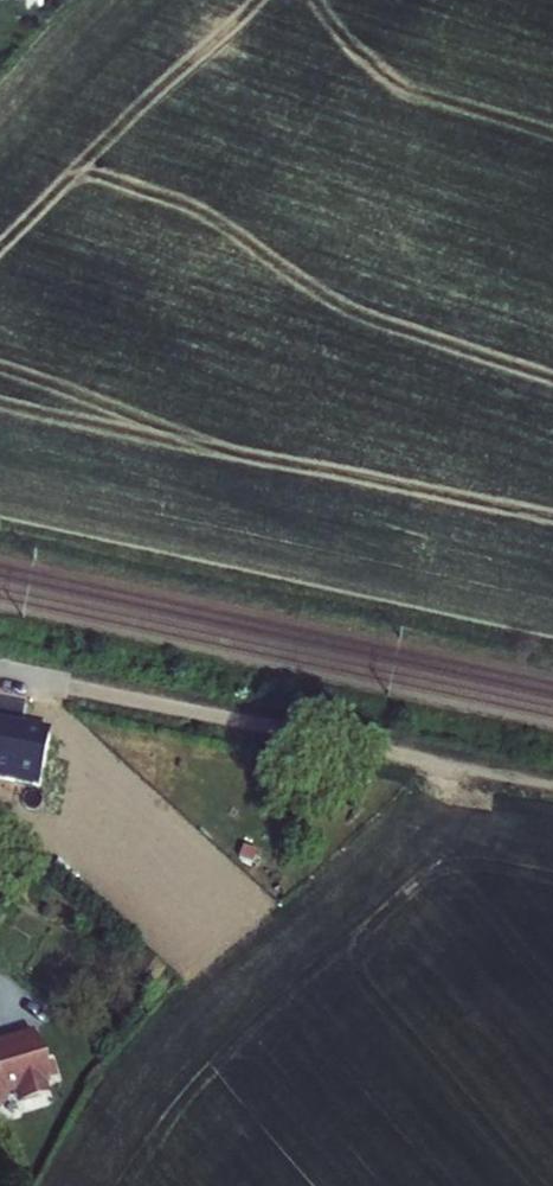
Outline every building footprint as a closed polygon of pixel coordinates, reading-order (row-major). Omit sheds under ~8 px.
[(11,1108),(20,1105),(24,1118),(50,1110),(46,1097),(60,1093),(55,1077),(47,1080),(37,1047),(0,1058),(1,1061),(0,1061),(0,1124),(11,1108)]
